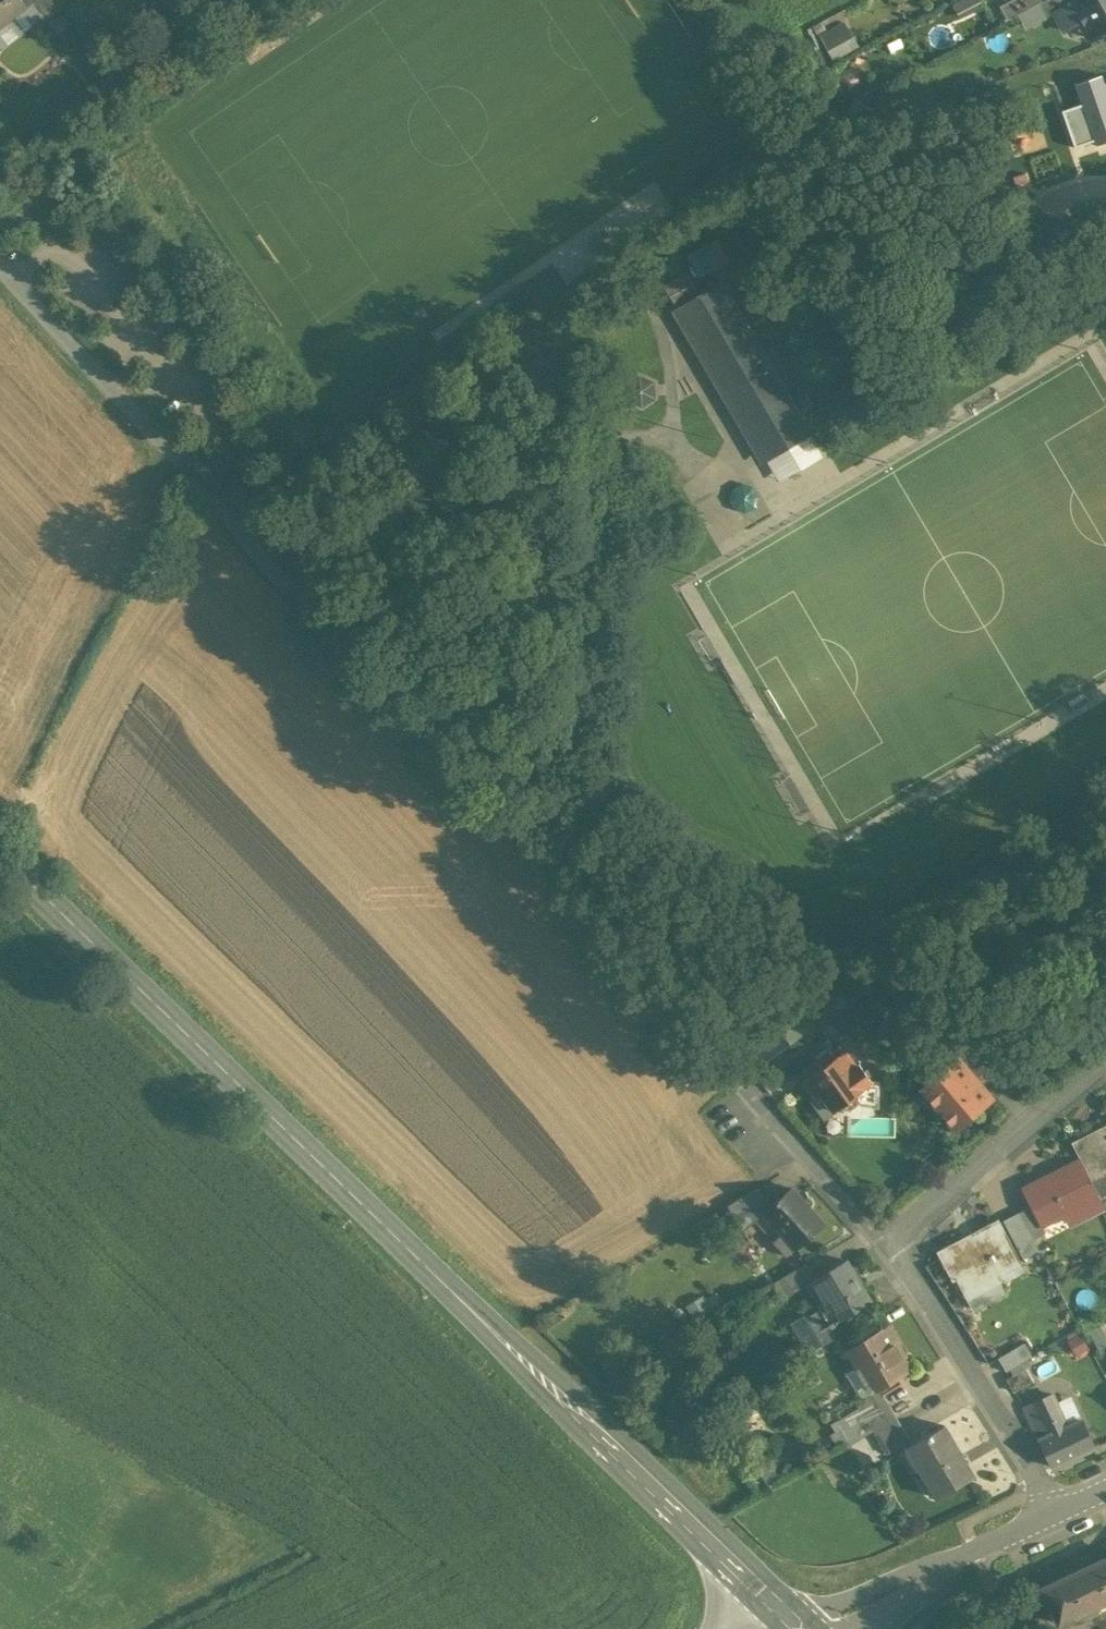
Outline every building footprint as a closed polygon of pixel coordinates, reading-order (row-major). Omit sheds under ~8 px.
[(27,7),(28,6),(23,0),(0,0),(0,29),(27,7)] [(53,0),(30,0),(45,19),(59,7),(53,0)] [(951,2),(961,20),(986,6),(983,0),(955,0),(951,2)] [(1000,6),(1008,19),(1021,12),(1039,3),(1042,1),(1041,0),(1011,0),(1000,6)] [(1039,3),(1046,16),(1054,11),(1071,2),(1070,1),(1072,0),(1044,0),(1042,1),(1039,3)] [(1070,1),(1071,2),(1054,11),(1064,30),(1081,21),(1090,37),(1103,30),(1105,31),(1105,0),(1072,0),(1070,1)] [(1028,26),(1046,16),(1039,3),(1021,12),(1028,26)] [(27,7),(0,29),(0,43),(34,16),(27,7)] [(820,33),(836,60),(860,45),(844,19),(820,33)] [(1076,147),(1096,140),(1097,142),(1105,139),(1105,83),(1105,84),(1102,74),(1076,83),(1083,103),(1063,110),(1076,147)] [(596,256),(574,271),(589,293),(611,279),(596,256)] [(670,296),(693,282),(687,271),(664,285),(670,296)] [(677,307),(700,293),(693,282),(670,296),(677,307)] [(810,433),(722,283),(674,311),(684,327),(688,324),(767,458),(810,433)] [(650,371),(625,380),(633,405),(659,397),(650,371)] [(776,1022),(775,1023),(790,1043),(811,1029),(796,1008),(776,1022)] [(839,1044),(804,1069),(810,1077),(845,1051),(839,1044)] [(810,1077),(803,1081),(815,1097),(822,1091),(835,1109),(840,1105),(842,1109),(849,1109),(857,1104),(859,1096),(856,1092),(872,1081),(859,1063),(856,1065),(846,1051),(810,1077)] [(968,1051),(959,1059),(982,1086),(991,1079),(968,1051)] [(982,1086),(959,1059),(924,1087),(956,1126),(991,1098),(982,1086)] [(835,1109),(822,1091),(815,1097),(812,1099),(825,1116),(835,1109)] [(895,1116),(853,1116),(853,1132),(895,1132),(895,1116)] [(1074,1141),(1082,1158),(1092,1176),(1105,1169),(1105,1124),(1074,1141)] [(1024,1187),(1033,1205),(1042,1224),(1043,1224),(1076,1207),(1082,1219),(1105,1207),(1105,1205),(1092,1176),(1082,1158),(1024,1187)] [(755,1190),(730,1206),(745,1232),(757,1221),(766,1213),(765,1212),(774,1205),(759,1188),(755,1190)] [(774,1205),(765,1212),(766,1213),(757,1221),(787,1256),(797,1248),(825,1224),(793,1188),(774,1205)] [(1033,1205),(1018,1212),(1033,1240),(1048,1232),(1043,1224),(1042,1224),(1033,1205)] [(1018,1212),(1004,1220),(1019,1247),(1033,1240),(1018,1212)] [(998,1221),(940,1252),(954,1278),(958,1276),(968,1296),(997,1281),(994,1275),(1019,1262),(998,1221)] [(847,1259),(812,1280),(813,1281),(814,1281),(829,1305),(829,1306),(834,1303),(843,1318),(845,1316),(871,1300),(847,1259)] [(805,1265),(785,1277),(792,1289),(812,1277),(805,1265)] [(785,1277),(772,1284),(779,1296),(792,1289),(785,1277)] [(1004,1294),(997,1281),(968,1296),(975,1309),(1004,1294)] [(829,1305),(810,1316),(819,1331),(818,1331),(818,1332),(832,1324),(843,1318),(834,1303),(829,1306),(829,1305)] [(843,1318),(832,1324),(818,1332),(825,1343),(852,1327),(845,1316),(843,1318)] [(886,1326),(848,1349),(857,1365),(862,1363),(877,1387),(911,1367),(886,1326)] [(1078,1327),(1064,1335),(1076,1356),(1090,1347),(1078,1327)] [(1025,1341),(998,1356),(1006,1370),(1033,1355),(1025,1341)] [(1022,1372),(1001,1382),(1008,1395),(1028,1384),(1022,1372)] [(882,1392),(860,1404),(868,1417),(890,1405),(882,1392)] [(1054,1394),(1026,1407),(1036,1428),(1044,1424),(1049,1434),(1069,1425),(1054,1394)] [(890,1405),(868,1417),(875,1429),(897,1417),(890,1405)] [(897,1417),(875,1429),(881,1440),(903,1427),(897,1417)] [(1049,1434),(1040,1438),(1053,1466),(1095,1447),(1082,1419),(1049,1434)] [(944,1423),(913,1441),(928,1467),(922,1470),(937,1496),(974,1474),(944,1423)] [(903,1427),(881,1440),(888,1451),(910,1438),(903,1427)] [(1081,1571),(1097,1608),(1105,1604),(1105,1561),(1081,1571)] [(1097,1608),(1081,1571),(1042,1588),(1058,1624),(1097,1608)]
